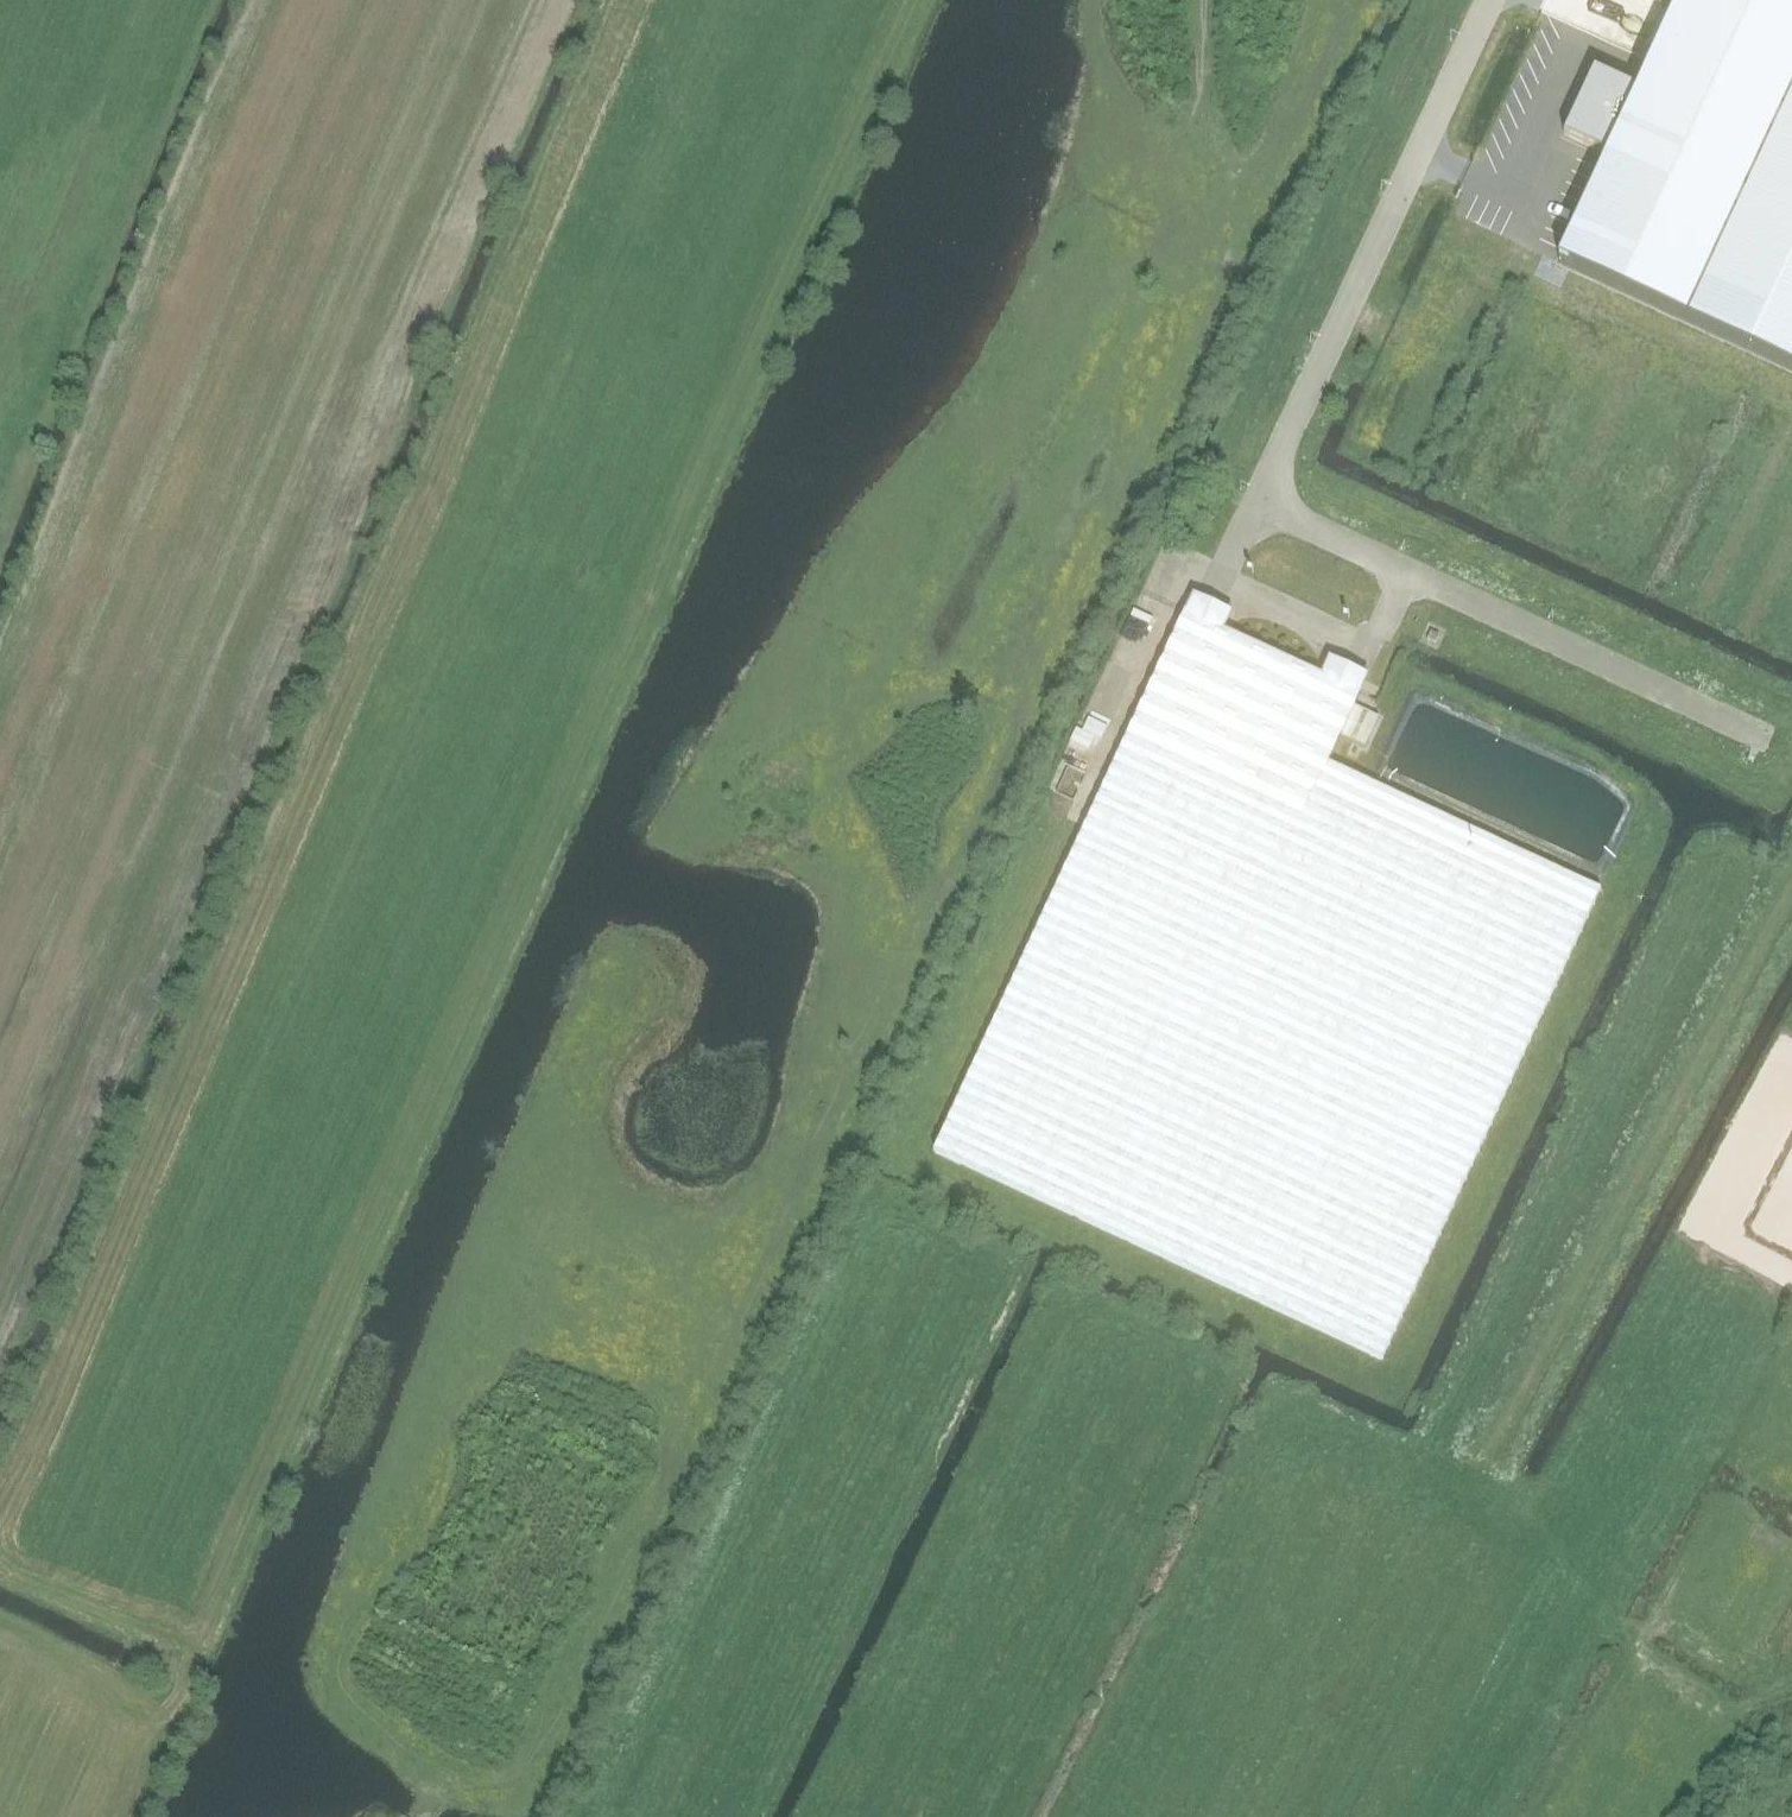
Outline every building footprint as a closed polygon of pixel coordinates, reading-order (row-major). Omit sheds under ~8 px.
[(1559,262),(1791,370),(1791,0),(1680,0),(1639,90),(1595,70),(1564,135),(1608,156),(1559,262)] [(1382,1360),(1601,889),(1329,763),(1341,737),(1365,748),(1380,718),(1355,706),(1361,694),(1185,612),(934,1152),(1382,1360)] [(1742,1232),(1791,1258),(1791,1138),(1742,1232)]
